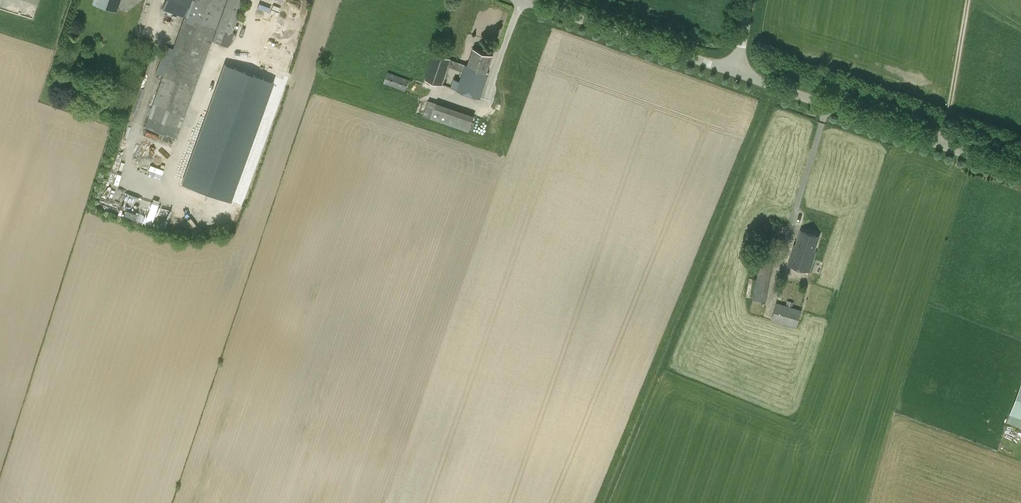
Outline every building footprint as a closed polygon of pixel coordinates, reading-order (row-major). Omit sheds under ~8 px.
[(116,12),(118,8),(120,0),(93,0),(92,3),(116,12)] [(162,9),(184,17),(173,48),(165,45),(161,56),(169,59),(145,126),(176,137),(226,0),(165,0),(162,9)] [(212,41),(227,46),(244,0),(227,0),(212,41)] [(42,19),(45,9),(36,6),(33,16),(42,19)] [(464,71),(460,81),(454,78),(451,87),(480,98),(488,75),(486,74),(493,55),(473,48),(467,65),(435,53),(426,79),(442,85),(449,66),(464,71)] [(224,63),(181,182),(230,200),(273,81),(224,63)] [(384,83),(405,90),(409,79),(388,71),(384,83)] [(423,115),(468,131),(474,115),(429,99),(423,115)] [(243,176),(247,178),(253,163),(248,162),(243,176)] [(801,230),(796,245),(794,245),(787,264),(810,272),(817,252),(814,251),(819,236),(801,230)] [(753,299),(766,302),(773,263),(760,261),(753,299)] [(771,320),(797,327),(802,310),(799,309),(793,307),(794,302),(787,300),(786,305),(777,302),(771,320)] [(1011,414),(1020,418),(1020,388),(1011,414)]
